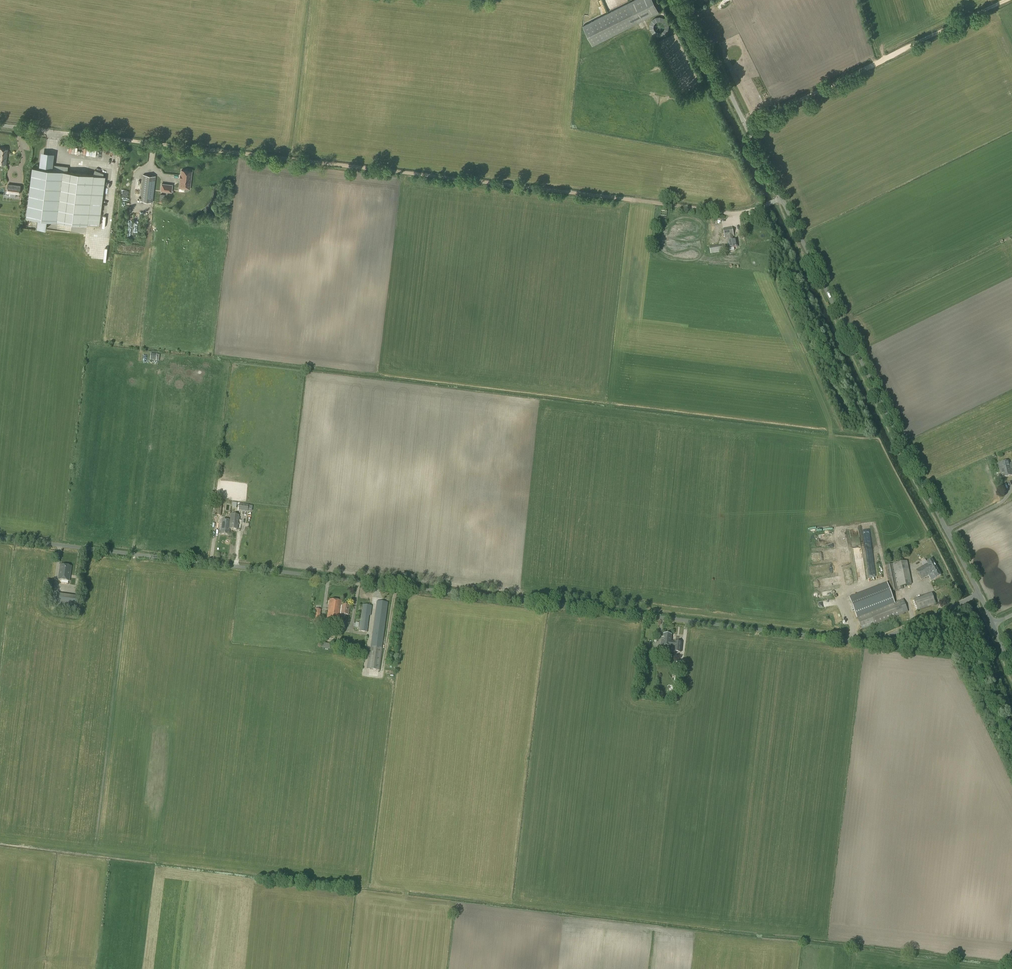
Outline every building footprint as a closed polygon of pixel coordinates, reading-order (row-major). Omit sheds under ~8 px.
[(658,12),(652,0),(634,0),(583,26),(592,45),(658,12)] [(32,167),(26,217),(38,219),(47,220),(56,221),(65,222),(81,224),(87,225),(87,224),(99,225),(100,220),(105,176),(103,176),(103,174),(95,170),(93,175),(87,174),(67,172),(68,167),(53,165),(52,170),(39,168),(32,167)] [(190,189),(192,171),(181,170),(181,175),(180,178),(179,188),(185,188),(185,189),(185,190),(186,190),(187,191),(188,191),(188,190),(189,189),(190,189)] [(152,202),(155,176),(143,175),(140,200),(152,202)] [(172,193),(173,185),(161,183),(160,191),(172,193)] [(19,194),(20,186),(8,184),(7,192),(19,194)] [(130,229),(133,229),(133,238),(138,238),(138,229),(134,229),(134,213),(130,213),(130,229)] [(733,241),(733,237),(734,237),(732,229),(724,230),(725,238),(728,237),(729,241),(727,241),(728,249),(729,249),(729,252),(734,251),(734,248),(737,247),(736,240),(733,241)] [(722,246),(722,245),(709,247),(711,254),(723,252),(723,251),(726,251),(725,246),(722,246)] [(998,463),(999,471),(1000,472),(1002,478),(1011,476),(1011,473),(1011,469),(1011,463),(1010,464),(1009,461),(998,463)] [(215,505),(213,515),(220,516),(222,506),(215,505)] [(230,529),(237,530),(239,516),(232,515),(232,520),(230,520),(231,520),(231,523),(230,523),(230,529)] [(230,520),(222,519),(220,534),(229,535),(230,529),(230,523),(231,523),(231,520),(230,520)] [(862,548),(855,549),(858,572),(863,571),(862,565),(865,564),(862,548)] [(919,575),(935,566),(932,560),(927,562),(927,564),(916,570),(919,575)] [(891,592),(903,589),(903,586),(912,584),(907,561),(886,565),(891,592)] [(69,581),(71,566),(61,565),(59,580),(69,581)] [(941,576),(935,566),(919,575),(922,580),(933,573),(936,578),(941,576)] [(52,591),(53,581),(45,580),(44,590),(52,591)] [(894,603),(887,584),(850,598),(857,617),(862,629),(908,612),(903,600),(894,603)] [(918,611),(935,605),(932,593),(915,599),(918,611)] [(72,598),(57,595),(55,611),(76,614),(78,597),(72,596),(72,598)] [(340,613),(341,606),(342,601),(329,600),(328,606),(327,618),(339,620),(340,613)] [(379,670),(388,603),(377,601),(368,669),(379,670)] [(341,606),(340,613),(342,614),(349,615),(350,606),(342,605),(342,606),(341,606)] [(362,605),(361,614),(369,615),(371,616),(372,606),(362,605)] [(358,642),(359,633),(342,630),(341,639),(358,642)] [(667,641),(671,642),(672,635),(664,634),(663,640),(661,640),(661,646),(666,646),(667,641)] [(671,642),(667,641),(666,646),(671,647),(670,649),(674,650),(673,652),(681,653),(682,642),(674,642),(671,642)]
